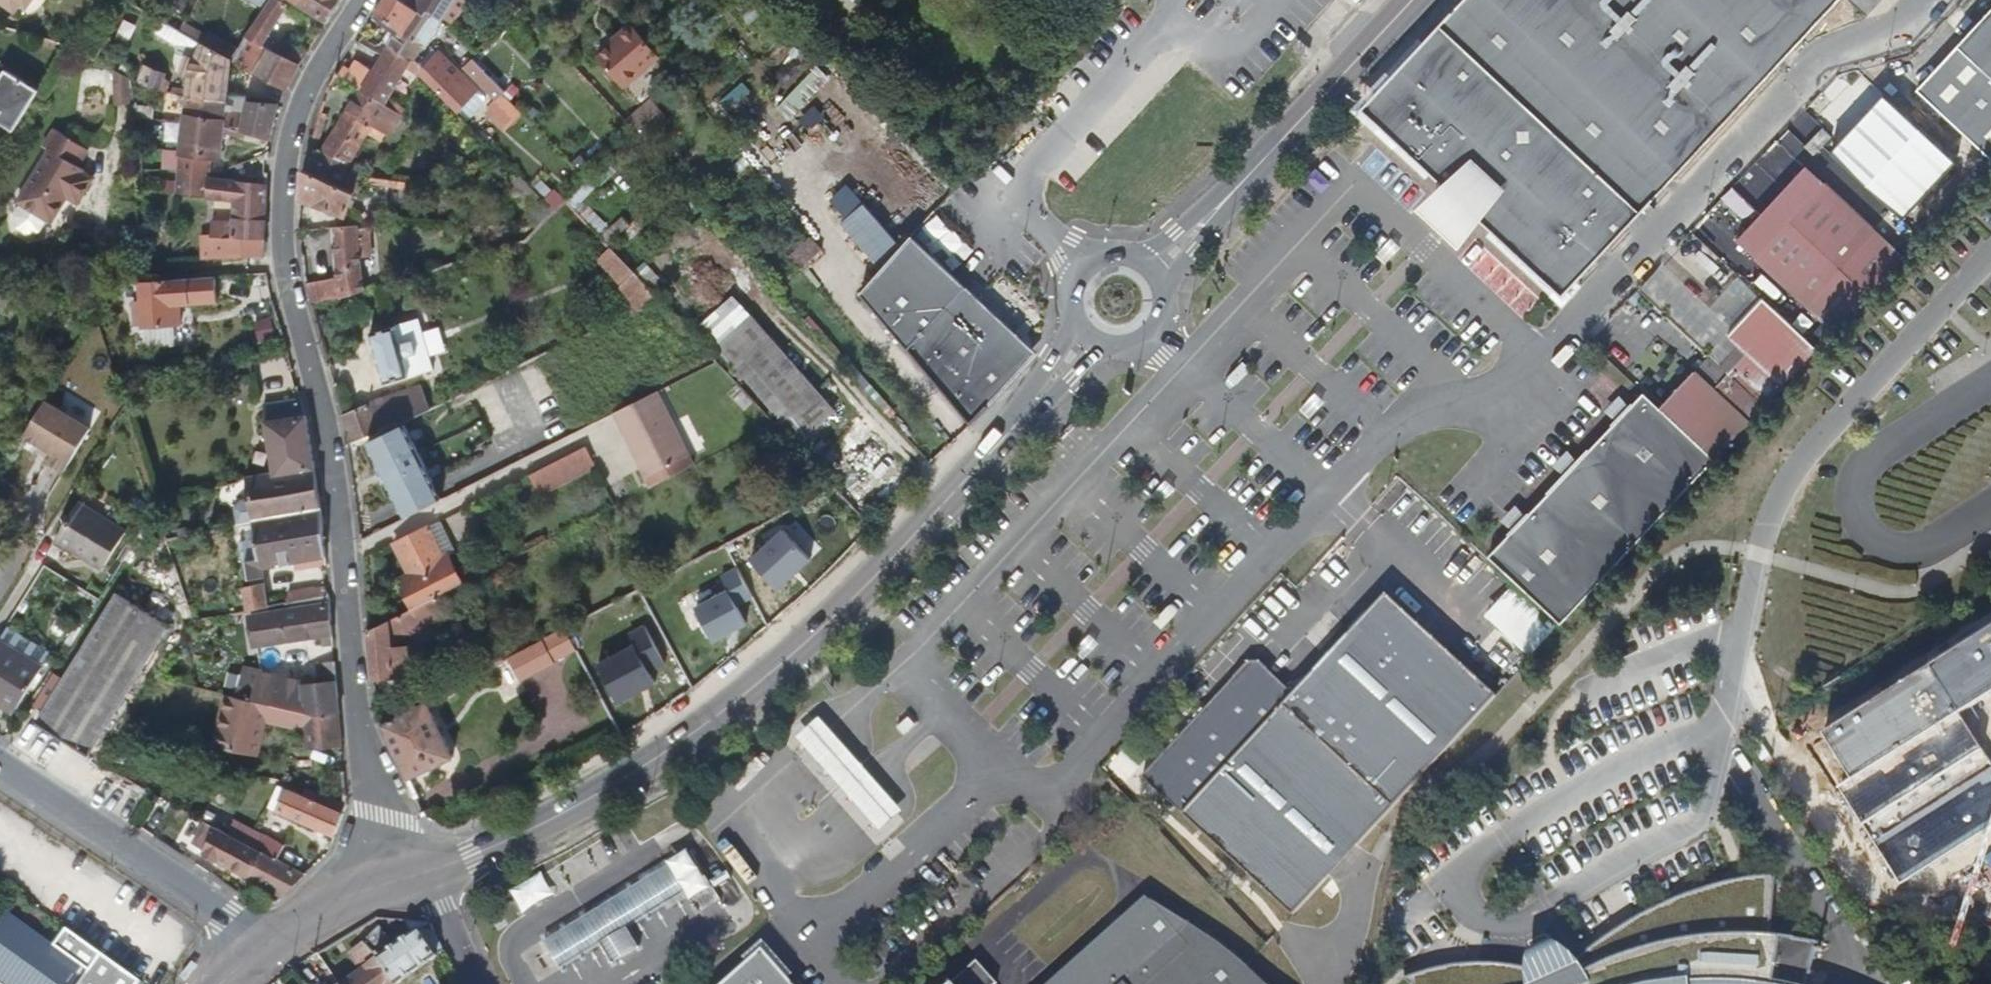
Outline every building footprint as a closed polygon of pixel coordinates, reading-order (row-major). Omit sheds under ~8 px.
[(36,0),(0,0),(0,4),(14,15),(22,5),(28,10),(36,0)] [(193,0),(183,0),(177,8),(187,16),(197,3),(193,0)] [(272,35),(289,8),(277,0),(271,0),(234,62),(232,64),(251,75),(287,92),(303,65),(316,43),(293,29),(285,42),(272,35)] [(251,0),(247,0),(243,6),(250,10),(255,3),(251,0)] [(343,0),(289,0),(328,24),(340,4),(343,0)] [(415,7),(407,1),(407,0),(385,0),(384,3),(376,14),(378,16),(375,20),(392,31),(396,34),(393,40),(403,47),(412,33),(403,26),(415,7)] [(407,1),(415,7),(416,5),(441,21),(444,16),(455,23),(469,0),(407,0),(407,1)] [(1445,20),(1441,25),(1447,31),(1437,42),(1430,36),(1377,94),(1375,102),(1375,109),(1378,120),(1450,188),(1445,194),(1461,209),(1469,217),(1475,212),(1563,295),(1842,0),(1464,0),(1445,20)] [(1868,17),(1884,0),(1850,0),(1868,17)] [(425,46),(441,21),(416,5),(415,7),(403,26),(412,33),(403,47),(416,56),(423,45),(425,46)] [(1919,90),(1990,158),(1990,13),(1919,90)] [(229,95),(232,64),(234,62),(223,56),(165,20),(158,32),(175,43),(182,42),(200,53),(197,61),(192,59),(184,74),(191,77),(189,97),(209,99),(228,99),(229,95)] [(667,66),(631,23),(618,34),(621,38),(598,57),(624,88),(636,77),(644,86),(667,66)] [(393,40),(396,34),(392,31),(387,39),(391,42),(393,40)] [(743,42),(732,53),(747,69),(758,58),(743,42)] [(410,66),(412,63),(388,47),(384,53),(373,72),(367,81),(357,74),(343,66),(338,74),(363,89),(387,103),(410,66)] [(428,69),(442,54),(436,48),(422,64),(428,69)] [(478,89),(444,53),(442,54),(428,69),(423,74),(425,75),(457,109),(478,89)] [(507,89),(475,56),(464,66),(497,99),(504,92),(511,99),(517,93),(510,86),(507,89)] [(423,74),(428,69),(422,64),(414,59),(412,63),(410,66),(423,74)] [(367,81),(373,72),(362,65),(357,74),(367,81)] [(162,93),(170,77),(150,67),(142,83),(162,93)] [(41,91),(7,70),(0,81),(0,115),(19,126),(41,91)] [(136,100),(135,79),(117,70),(118,101),(136,100)] [(393,135),(405,114),(395,107),(387,103),(363,89),(324,153),(322,161),(310,155),(306,170),(359,193),(363,195),(366,180),(363,177),(348,170),(352,160),(370,130),(385,139),(388,133),(393,135)] [(511,99),(504,92),(497,99),(489,106),(507,125),(522,111),(511,99)] [(242,97),(229,95),(228,99),(224,132),(237,134),(242,102),(242,97)] [(224,132),(228,99),(209,99),(189,97),(186,126),(223,132),(224,132)] [(637,133),(661,111),(651,100),(627,123),(637,134),(637,133)] [(276,124),(280,107),(242,102),(237,134),(271,141),(276,124)] [(671,122),(661,111),(637,133),(647,143),(671,122)] [(19,126),(0,115),(0,122),(15,132),(19,126)] [(211,181),(211,172),(211,162),(220,163),(223,137),(223,132),(186,126),(183,163),(177,163),(176,174),(181,175),(181,184),(164,181),(164,192),(212,198),(211,181)] [(97,176),(86,170),(88,167),(82,164),(92,148),(58,128),(48,145),(53,148),(22,201),(25,203),(18,215),(21,227),(32,234),(44,231),(52,219),(55,221),(70,196),(75,187),(86,194),(97,176)] [(1835,136),(1826,128),(1818,137),(1827,146),(1835,136)] [(1844,160),(1861,139),(1852,131),(1834,152),(1844,160)] [(1819,155),(1827,146),(1818,137),(1809,146),(1819,155)] [(1906,256),(1809,166),(1740,240),(1837,330),(1906,256)] [(348,217),(359,193),(306,170),(303,198),(348,217)] [(398,178),(368,173),(366,180),(397,185),(398,178)] [(546,203),(519,175),(509,197),(528,200),(546,203)] [(596,186),(588,179),(566,200),(607,244),(627,225),(620,218),(608,229),(581,201),(596,186)] [(267,210),(268,197),(268,187),(211,181),(212,198),(239,203),(238,222),(216,222),(215,238),(265,239),(267,210)] [(541,181),(534,187),(545,198),(551,191),(541,181)] [(81,203),(86,194),(75,187),(70,196),(81,203)] [(899,245),(869,210),(849,226),(880,262),(899,245)] [(949,263),(966,247),(937,219),(920,235),(949,263)] [(373,256),(370,229),(360,230),(359,226),(333,229),(339,279),(308,286),(314,307),(325,303),(365,289),(361,258),(373,256)] [(628,229),(610,247),(634,272),(658,298),(687,270),(668,251),(658,261),(628,229)] [(941,261),(913,235),(860,291),(970,418),(1023,362),(1026,353),(1024,336),(1001,316),(941,261)] [(823,249),(813,237),(790,257),(801,270),(823,249)] [(263,259),(265,239),(215,238),(202,238),(202,261),(263,259)] [(619,286),(634,272),(610,247),(595,260),(619,286)] [(1696,340),(1715,321),(1662,270),(1643,290),(1696,340)] [(658,298),(634,272),(619,286),(637,312),(661,301),(658,298)] [(180,305),(218,302),(217,277),(141,281),(142,301),(134,301),(135,316),(143,316),(144,325),(144,329),(175,327),(181,327),(180,305)] [(720,345),(752,314),(734,295),(701,326),(720,345)] [(1820,349),(1763,296),(1729,333),(1739,342),(1751,353),(1736,369),(1771,402),(1820,349)] [(839,404),(752,314),(720,345),(742,369),(738,373),(744,379),(748,375),(806,435),(839,404)] [(144,325),(143,316),(135,316),(136,326),(144,325)] [(270,318),(255,322),(260,341),(276,337),(270,318)] [(404,357),(421,353),(418,340),(400,344),(395,326),(370,332),(383,384),(409,377),(404,357)] [(175,327),(144,329),(145,349),(176,347),(175,327)] [(1036,348),(1024,336),(1026,353),(1023,362),(1036,348)] [(1751,353),(1739,342),(1719,364),(1731,375),(1736,369),(1751,353)] [(1674,381),(1684,371),(1667,353),(1657,363),(1674,381)] [(1771,402),(1736,369),(1731,375),(1729,376),(1765,408),(1771,402)] [(1717,460),(1765,408),(1729,376),(1716,390),(1696,372),(1662,408),(1717,460)] [(152,391),(141,394),(144,403),(155,400),(152,391)] [(691,456),(675,423),(672,424),(656,391),(617,411),(640,459),(638,461),(646,478),(691,456)] [(1632,551),(1717,460),(1662,408),(1645,391),(1630,407),(1619,420),(1579,463),(1568,475),(1527,519),(1516,531),(1491,558),(1562,626),(1632,551)] [(1619,420),(1630,407),(1619,396),(1608,409),(1619,420)] [(436,423),(450,416),(454,415),(448,399),(419,413),(410,417),(421,441),(440,433),(436,423)] [(310,433),(306,412),(303,400),(265,407),(265,410),(270,436),(266,438),(268,452),(273,452),(277,473),(316,466),(312,445),(310,433)] [(92,428),(48,401),(27,435),(43,445),(55,452),(50,461),(66,471),(92,428)] [(410,417),(419,413),(416,405),(386,419),(377,401),(344,416),(349,445),(410,417)] [(436,489),(403,426),(367,444),(400,508),(436,489)] [(55,452),(43,445),(38,454),(50,461),(55,452)] [(543,493),(597,465),(588,446),(533,474),(543,493)] [(1568,475),(1579,463),(1567,452),(1556,464),(1568,475)] [(319,485),(318,482),(316,466),(277,473),(249,478),(248,478),(251,501),(244,502),(238,509),(241,526),(248,524),(255,523),(322,510),(319,485)] [(104,569),(128,531),(81,502),(60,536),(76,546),(74,550),(104,569)] [(1516,531),(1527,519),(1515,508),(1504,520),(1516,531)] [(327,557),(323,511),(322,510),(255,523),(262,558),(248,561),(251,578),(264,575),(264,566),(327,557)] [(450,556),(454,554),(439,522),(396,544),(411,574),(416,584),(404,590),(414,609),(463,583),(450,556)] [(779,586),(812,556),(785,526),(752,557),(779,586)] [(416,584),(411,574),(399,581),(404,590),(416,584)] [(271,608),(265,581),(244,585),(245,590),(239,592),(243,613),(271,608)] [(291,604),(330,597),(329,586),(319,588),(317,586),(289,592),(291,604)] [(699,604),(716,637),(750,620),(732,587),(699,604)] [(1295,914),(1499,695),(1390,593),(1298,693),(1267,664),(1248,664),(1145,775),(1295,914)] [(90,757),(174,628),(121,594),(66,677),(56,670),(35,704),(45,711),(37,723),(90,757)] [(412,676),(410,647),(402,648),(401,641),(450,616),(440,595),(414,609),(370,632),(374,679),(412,676)] [(333,621),(331,605),(253,617),(256,646),(324,637),(325,646),(335,645),(333,621)] [(525,678),(557,661),(556,659),(568,653),(566,651),(578,645),(568,625),(512,655),(525,678)] [(1938,666),(1966,708),(1990,692),(1990,633),(1938,666)] [(42,667),(0,640),(0,699),(1,697),(17,706),(42,667)] [(602,662),(622,700),(659,680),(639,642),(602,662)] [(447,690),(476,674),(468,660),(440,676),(447,690)] [(338,682),(336,662),(318,664),(319,681),(311,682),(304,683),(259,672),(252,701),(269,706),(276,707),(305,714),(306,715),(316,717),(323,716),(341,715),(341,708),(338,682)] [(264,723),(269,706),(252,701),(226,695),(212,744),(256,755),(264,723)] [(1,697),(0,699),(0,703),(13,712),(17,706),(1,697)] [(455,759),(429,699),(385,723),(401,760),(409,780),(455,759)] [(306,732),(305,714),(276,707),(269,706),(264,723),(306,732)] [(325,744),(323,716),(316,717),(306,715),(305,714),(306,732),(307,752),(326,751),(325,744)] [(343,743),(341,715),(323,716),(325,744),(343,743)] [(838,750),(817,727),(794,747),(816,771),(853,814),(877,840),(899,820),(875,793),(838,750)] [(344,750),(343,743),(325,744),(326,751),(344,750)] [(348,809),(330,803),(331,801),(306,792),(303,799),(277,788),(267,809),(335,839),(347,811),(348,809)] [(260,852),(204,822),(194,844),(201,848),(201,851),(215,858),(286,897),(307,877),(278,861),(260,852)] [(278,861),(285,847),(268,838),(260,852),(278,861)] [(681,890),(665,864),(646,876),(662,903),(681,890)] [(520,911),(568,892),(559,871),(512,890),(520,911)] [(1817,942),(1794,937),(1771,935),(1775,874),(1737,879),(1692,892),(1648,911),(1612,932),(1583,953),(1574,962),(1562,974),(1555,966),(1538,968),(1537,971),(1526,968),(1515,965),(1484,963),(1456,964),(1432,969),(1404,978),(1409,983),(1807,983),(1817,942)] [(662,903),(646,876),(637,882),(626,889),(643,915),(654,908),(662,903)] [(643,915),(626,889),(607,901),(624,927),(643,915)] [(1267,978),(1257,967),(1248,959),(1232,946),(1216,935),(1204,926),(1196,922),(1156,897),(1099,947),(1096,943),(1075,962),(1078,966),(1059,983),(1055,979),(1050,983),(1273,983),(1267,978)] [(636,946),(624,927),(607,901),(582,917),(599,942),(611,962),(636,946)] [(144,982),(71,928),(58,945),(9,910),(0,922),(0,979),(7,983),(142,983),(144,982)] [(599,942),(582,917),(564,929),(580,954),(599,942)] [(398,947),(420,931),(419,930),(416,925),(393,941),(398,947)] [(445,953),(433,926),(430,926),(425,926),(419,930),(420,931),(438,958),(445,953)] [(438,958),(420,931),(398,947),(393,941),(383,927),(364,944),(365,946),(356,952),(369,970),(364,974),(349,983),(401,983),(438,958)] [(580,954),(564,929),(546,940),(563,965),(580,954)] [(1527,951),(1526,968),(1537,971),(1538,968),(1555,966),(1562,974),(1574,962),(1570,953),(1562,947),(1551,941),(1527,951)] [(369,970),(356,952),(351,956),(364,974),(369,970)] [(767,954),(732,983),(793,983),(767,954)] [(1000,981),(980,959),(952,983),(997,983),(1000,981)]
